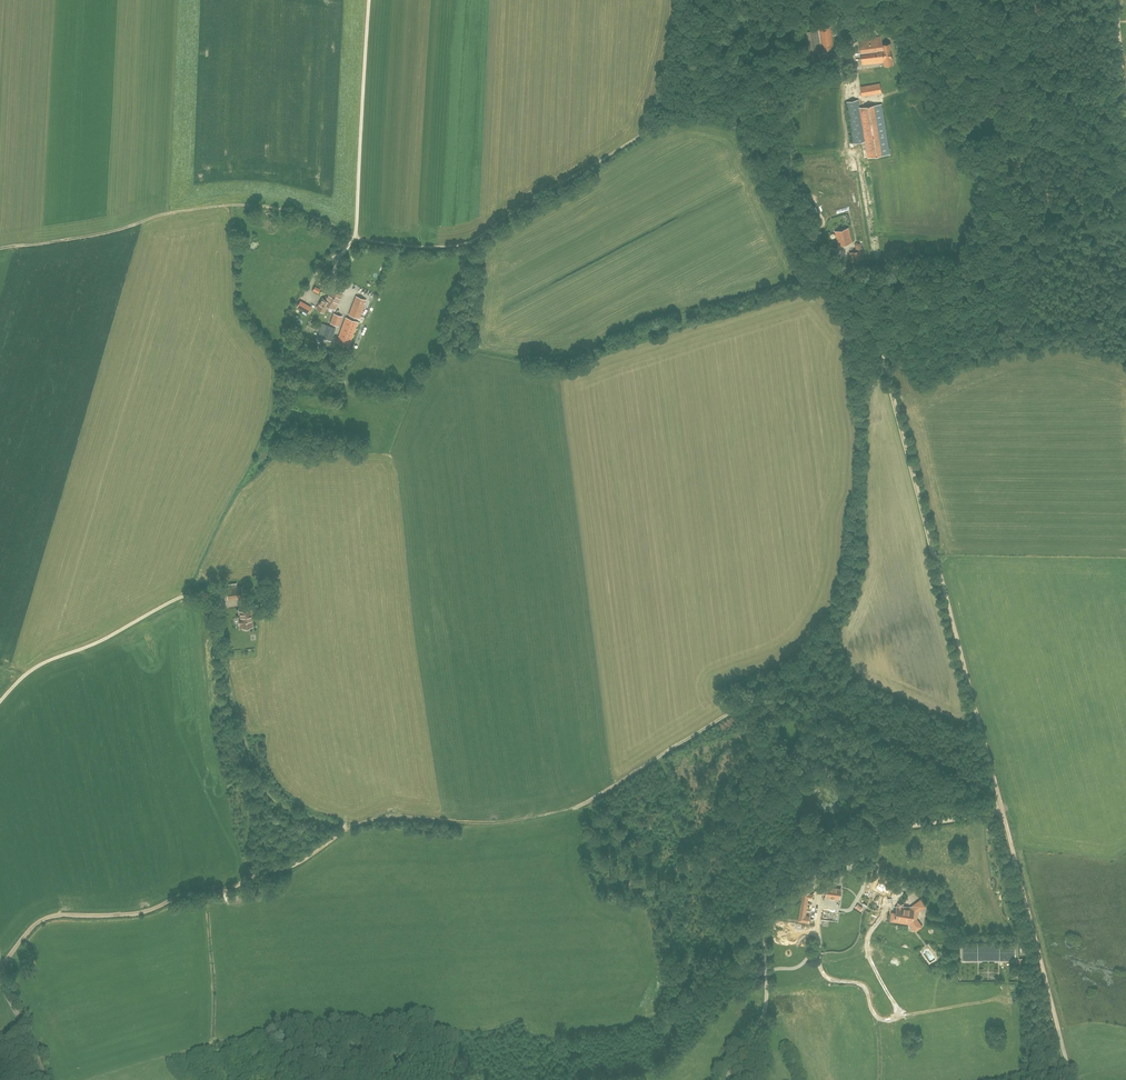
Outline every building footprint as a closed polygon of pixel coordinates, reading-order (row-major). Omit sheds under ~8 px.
[(805,53),(834,48),(831,27),(801,32),(805,53)] [(881,36),(875,37),(859,39),(862,64),(884,61),(884,65),(893,64),(890,43),(882,44),(881,36)] [(862,96),(881,92),(880,83),(860,86),(862,96)] [(867,157),(890,154),(881,104),(859,107),(858,100),(846,102),(853,143),(865,141),(867,157)] [(864,194),(868,193),(868,189),(872,189),(871,181),(863,181),(864,194)] [(872,210),(877,208),(875,201),(864,205),(868,216),(873,214),(872,210)] [(841,244),(854,239),(848,226),(836,231),(841,244)] [(863,260),(861,250),(860,245),(855,246),(856,251),(850,252),(851,262),(863,260)] [(324,312),(327,305),(334,309),(343,293),(332,287),(323,302),(321,300),(317,308),(324,312)] [(365,299),(355,296),(349,315),(352,316),(353,314),(359,316),(365,299)] [(338,326),(342,316),(334,313),(330,323),(338,326)] [(345,317),(336,342),(348,346),(357,321),(345,317)] [(331,341),(335,328),(323,324),(317,340),(321,341),(323,338),(331,341)] [(228,599),(242,597),(241,587),(227,589),(228,599)] [(241,628),(252,626),(250,610),(240,612),(241,619),(239,619),(240,624),(241,623),(241,628)] [(880,882),(875,889),(884,895),(889,888),(880,882)] [(828,887),(827,896),(841,898),(842,889),(828,887)] [(806,898),(808,898),(810,898),(810,894),(812,894),(802,892),(798,920),(808,922),(809,918),(803,917),(806,898)] [(890,920),(898,921),(898,917),(909,919),(913,925),(913,927),(915,930),(921,926),(916,919),(917,911),(919,910),(916,907),(914,909),(912,906),(910,908),(903,906),(903,904),(898,903),(897,905),(895,913),(892,913),(890,920)]
